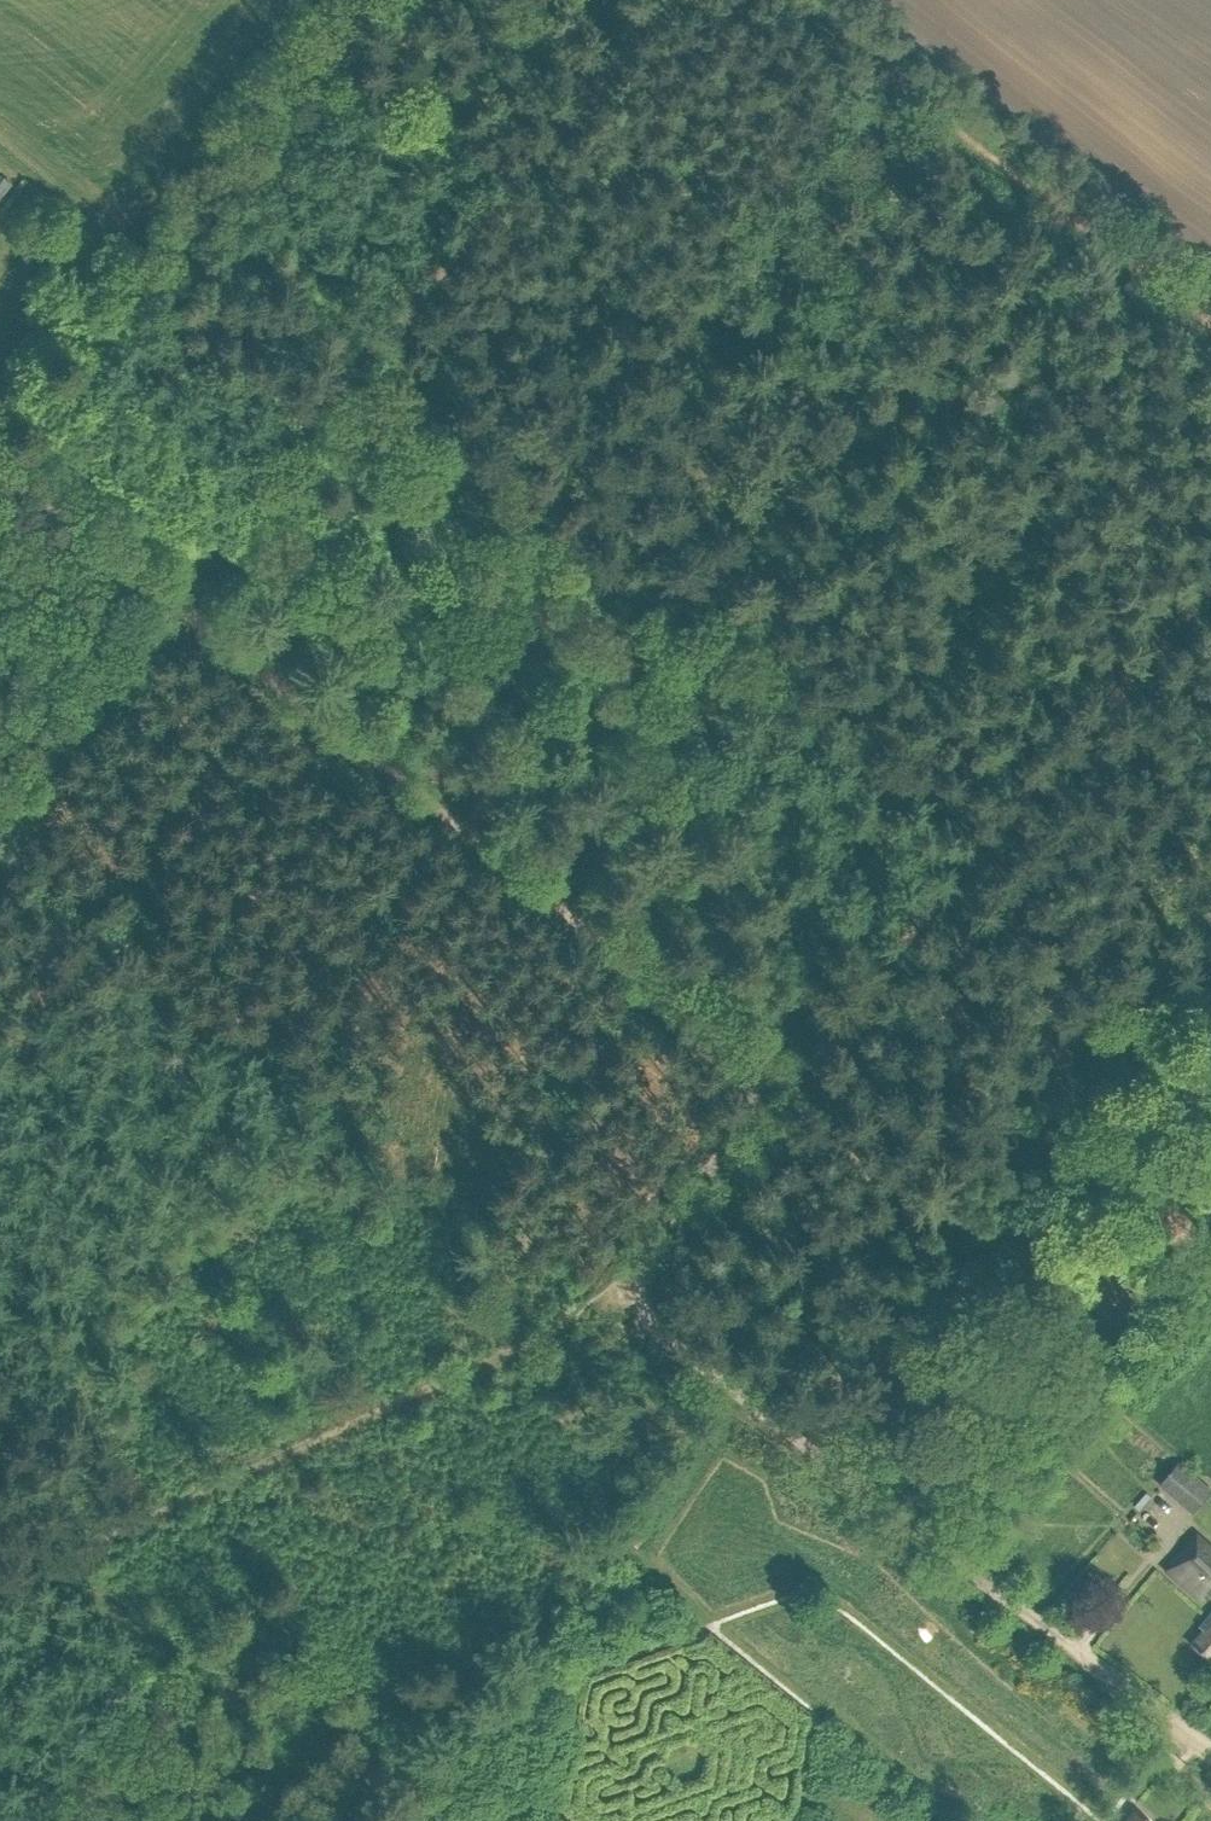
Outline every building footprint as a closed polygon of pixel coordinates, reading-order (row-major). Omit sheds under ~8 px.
[(12,184),(0,175),(0,200),(12,184)] [(1158,1483),(1191,1513),(1210,1491),(1178,1461),(1158,1483)] [(1204,1592),(1210,1598),(1210,1544),(1195,1531),(1169,1564),(1204,1593),(1204,1592)] [(1191,1645),(1210,1662),(1210,1621),(1191,1645)] [(1134,1810),(1125,1820),(1149,1820),(1134,1810)]
